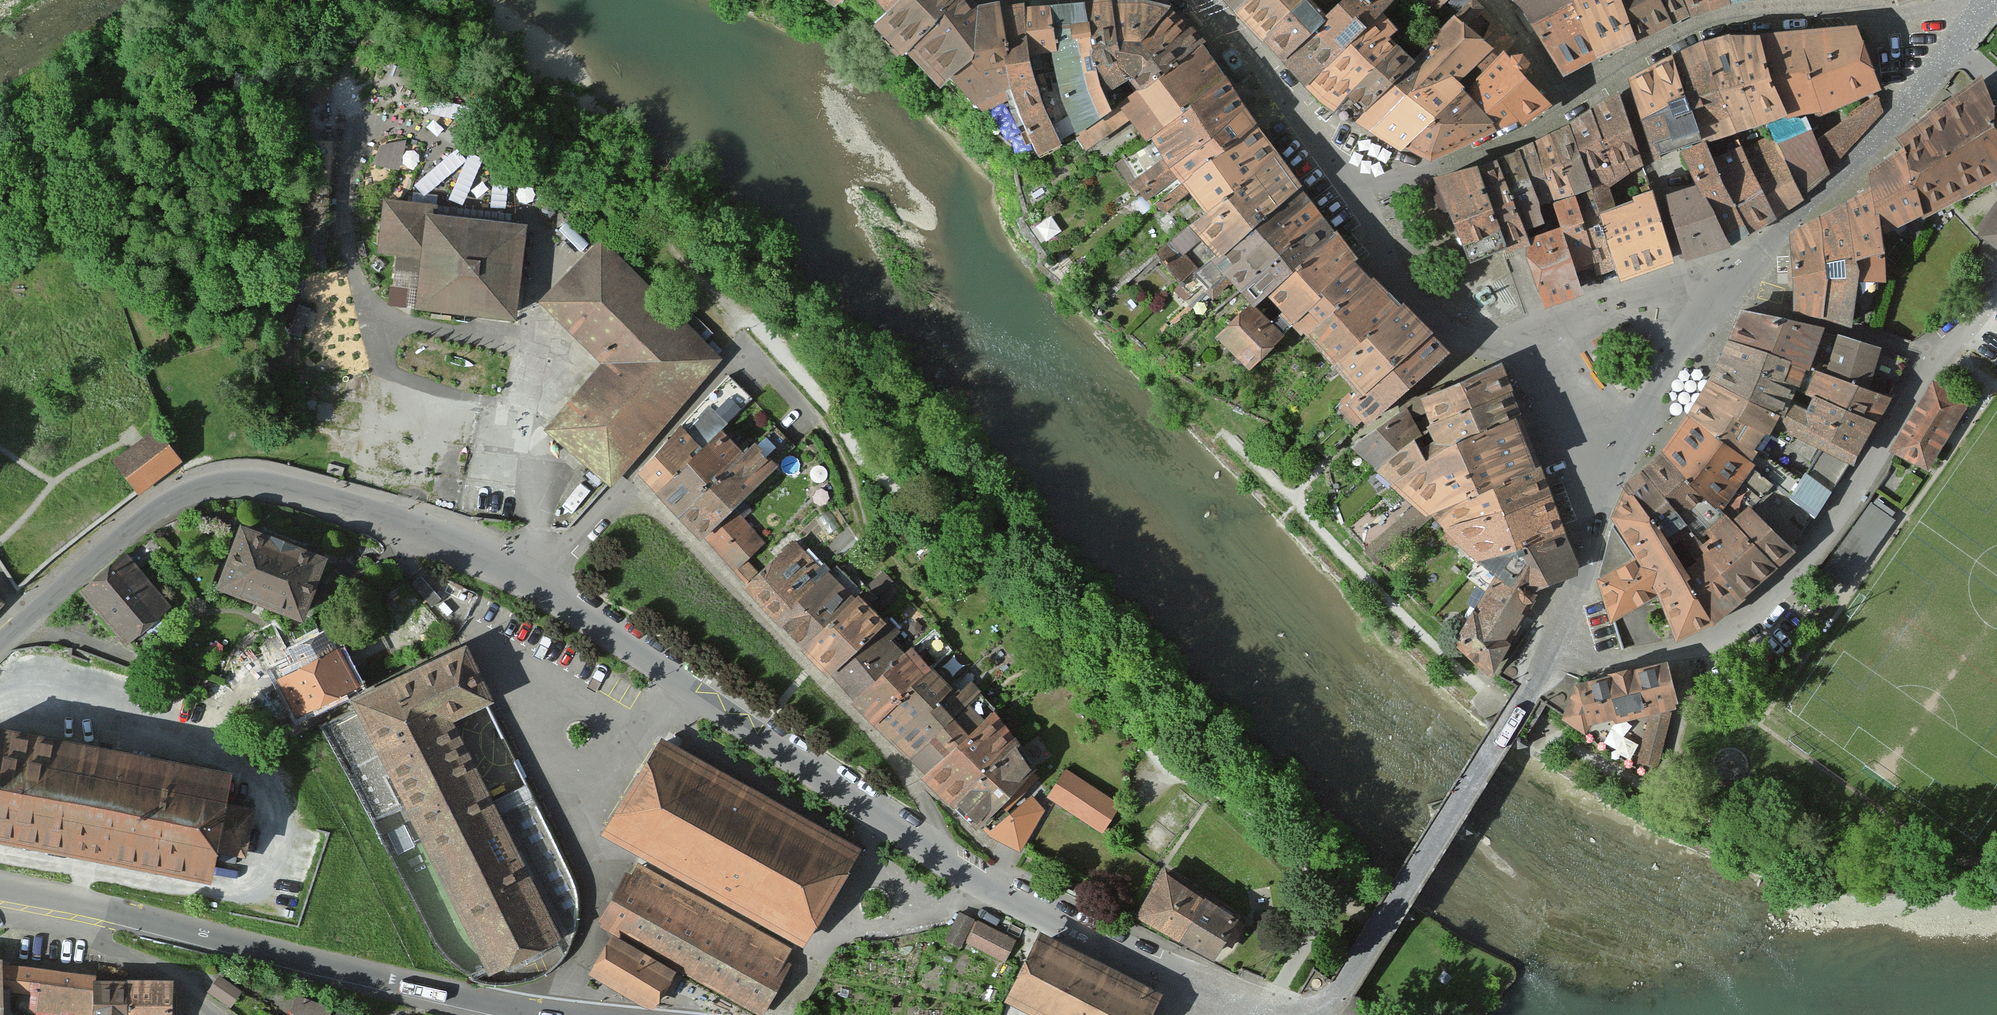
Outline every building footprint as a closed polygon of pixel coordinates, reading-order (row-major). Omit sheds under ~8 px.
[(955,0),(906,0),(891,11),(876,22),(908,54),(911,50),(955,0)] [(891,11),(906,0),(880,0),(891,11)] [(1028,5),(981,4),(976,0),(955,0),(911,50),(944,81),(951,74),(984,109),(1013,91),(1039,154),(1061,141),(1043,98),(1033,56),(1028,5)] [(1061,85),(1075,135),(1114,107),(1105,87),(1086,0),(1028,5),(1033,56),(1053,51),(1061,85)] [(1086,0),(1105,87),(1114,107),(1132,94),(1123,82),(1131,77),(1120,62),(1112,0),(1089,0),(1086,0)] [(1170,5),(1146,0),(1112,0),(1120,62),(1131,77),(1136,45),(1170,5)] [(1239,9),(1247,0),(1229,0),(1239,9)] [(1266,39),(1306,0),(1247,0),(1239,9),(1266,39)] [(1286,60),(1333,11),(1321,0),(1306,0),(1266,39),(1286,60)] [(1312,89),(1389,12),(1399,0),(1343,0),(1333,11),(1286,60),(1312,89)] [(1373,130),(1416,87),(1427,96),(1486,35),(1469,21),(1480,9),(1471,0),(1468,0),(1457,12),(1419,55),(1356,120),(1373,130)] [(1448,0),(1426,0),(1440,9),(1445,3),(1448,0)] [(1468,0),(1448,0),(1445,3),(1457,12),(1468,0)] [(1576,0),(1508,0),(1565,75),(1603,57),(1576,0)] [(1603,57),(1644,40),(1626,0),(1576,0),(1603,57)] [(1644,40),(1699,12),(1693,0),(1626,0),(1644,40)] [(1699,12),(1737,0),(1693,0),(1699,12)] [(1131,77),(1192,26),(1170,5),(1136,45),(1131,77)] [(1373,130),(1405,148),(1465,91),(1513,47),(1480,9),(1469,21),(1486,35),(1427,96),(1416,87),(1373,130)] [(1312,89),(1330,103),(1396,35),(1404,26),(1389,12),(1312,89)] [(1139,88),(1204,42),(1192,26),(1131,77),(1139,88)] [(1840,108),(1880,87),(1855,27),(1767,34),(1798,115),(1806,113),(1839,104),(1840,108)] [(1765,125),(1734,33),(1708,40),(1740,133),(1765,125)] [(1798,115),(1767,34),(1734,33),(1765,125),(1770,124),(1798,115)] [(1330,103),(1344,112),(1407,45),(1396,35),(1330,103)] [(1740,133),(1708,40),(1679,54),(1711,141),(1740,133)] [(1149,139),(1230,79),(1204,42),(1139,88),(1132,94),(1114,107),(1075,135),(1085,150),(1131,118),(1149,139)] [(1344,112),(1356,120),(1419,55),(1407,45),(1344,112)] [(1465,91),(1505,128),(1555,102),(1528,74),(1536,68),(1513,47),(1465,91)] [(1679,54),(1636,78),(1662,156),(1681,150),(1711,141),(1679,54)] [(1146,189),(1248,107),(1230,79),(1149,139),(1123,158),(1146,189)] [(1992,186),(1996,183),(1996,114),(1983,85),(1910,136),(1912,144),(1931,212),(1992,186)] [(1465,91),(1405,148),(1432,159),(1505,128),(1465,91)] [(1648,166),(1626,93),(1580,125),(1602,188),(1608,206),(1618,203),(1613,185),(1648,166)] [(1885,111),(1877,100),(1819,139),(1835,166),(1885,111)] [(1157,202),(1259,123),(1248,107),(1146,189),(1157,202)] [(1770,124),(1777,140),(1805,195),(1835,166),(1819,139),(1806,113),(1798,115),(1770,124)] [(1209,212),(1283,156),(1259,123),(1157,202),(1166,212),(1191,190),(1209,212)] [(1580,125),(1561,137),(1580,195),(1602,188),(1580,125)] [(1561,137),(1542,148),(1560,201),(1580,195),(1561,137)] [(1777,140),(1747,150),(1781,216),(1805,195),(1777,140)] [(1701,184),(1736,243),(1756,233),(1720,159),(1711,141),(1681,150),(1701,184)] [(380,142),(378,161),(400,163),(402,144),(380,142)] [(1931,212),(1912,144),(1875,169),(1879,187),(1892,231),(1931,212)] [(1526,156),(1544,206),(1560,201),(1542,148),(1526,156)] [(1720,159),(1756,233),(1781,216),(1747,150),(1720,159)] [(1192,225),(1219,255),(1304,187),(1283,156),(1209,212),(1192,225)] [(1505,163),(1530,226),(1549,220),(1544,206),(1526,156),(1505,163)] [(1481,172),(1509,250),(1530,243),(1535,238),(1530,226),(1505,163),(1481,172)] [(1481,172),(1437,184),(1471,263),(1509,250),(1481,172)] [(1673,193),(1696,258),(1736,243),(1701,184),(1673,193)] [(1618,203),(1608,206),(1627,269),(1630,279),(1683,263),(1660,186),(1647,190),(1649,196),(1641,199),(1642,204),(1620,210),(1618,203)] [(1229,276),(1316,204),(1304,187),(1219,255),(1197,272),(1211,289),(1229,276)] [(1892,231),(1879,187),(1852,198),(1865,258),(1894,249),(1892,231)] [(1605,275),(1627,269),(1608,206),(1602,188),(1580,195),(1603,267),(1605,275)] [(1582,273),(1603,267),(1580,195),(1560,201),(1568,227),(1582,273)] [(1865,258),(1852,198),(1824,216),(1836,272),(1829,316),(1858,324),(1868,280),(1892,282),(1893,261),(1894,249),(1865,258)] [(432,259),(426,314),(521,324),(532,229),(436,219),(437,206),(390,200),(384,254),(432,259)] [(1229,276),(1241,288),(1327,219),(1316,204),(1229,276)] [(1976,239),(1996,254),(1996,208),(1976,239)] [(1931,212),(1893,261),(1892,282),(1934,227),(1931,212)] [(1836,272),(1824,216),(1792,239),(1795,306),(1829,316),(1836,272)] [(1257,304),(1340,234),(1327,219),(1241,288),(1257,304)] [(1582,273),(1568,227),(1535,238),(1530,243),(1550,306),(1588,291),(1582,273)] [(1199,241),(1188,228),(1156,253),(1182,285),(1197,272),(1182,256),(1199,241)] [(1295,322),(1358,259),(1340,234),(1257,304),(1284,330),(1292,320),(1295,322)] [(603,358),(544,421),(609,482),(728,355),(599,236),(540,299),(603,358)] [(1315,333),(1375,277),(1358,259),(1295,322),(1305,334),(1311,329),(1315,333)] [(1341,361),(1406,303),(1375,277),(1315,333),(1341,361)] [(1370,393),(1437,333),(1406,303),(1341,361),(1370,393)] [(1284,330),(1257,304),(1219,338),(1249,367),(1284,330)] [(1742,311),(1731,338),(1817,366),(1828,334),(1742,311)] [(1342,412),(1358,426),(1366,420),(1369,423),(1453,351),(1437,333),(1370,393),(1357,404),(1355,400),(1342,412)] [(1871,348),(1828,334),(1817,366),(1859,382),(1871,348)] [(1731,338),(1723,355),(1803,387),(1817,366),(1731,338)] [(1907,361),(1881,351),(1872,375),(1898,384),(1907,361)] [(1710,380),(1804,427),(1814,405),(1799,398),(1803,387),(1723,355),(1710,380)] [(1505,362),(1425,398),(1435,424),(1516,392),(1505,362)] [(1818,395),(1877,423),(1892,395),(1859,382),(1817,366),(1803,387),(1818,395)] [(751,395),(728,373),(700,402),(722,424),(724,422),(751,395)] [(1804,427),(1710,380),(1692,415),(1758,463),(1823,508),(1858,456),(1831,441),(1805,478),(1762,452),(1773,437),(1813,458),(1826,438),(1804,427)] [(1969,409),(1933,388),(1893,455),(1929,476),(1969,409)] [(1435,424),(1377,466),(1395,483),(1453,446),(1525,416),(1516,392),(1435,424)] [(1831,441),(1858,456),(1877,423),(1818,395),(1814,405),(1804,427),(1826,438),(1831,441)] [(1377,466),(1435,424),(1425,398),(1355,446),(1377,466)] [(1692,415),(1667,453),(1715,501),(1726,510),(1738,496),(1796,545),(1823,508),(1758,463),(1692,415)] [(1453,446),(1395,483),(1419,503),(1375,549),(1388,562),(1433,513),(1545,472),(1525,416),(1453,446)] [(746,444),(724,422),(722,424),(701,443),(656,487),(678,510),(746,444)] [(701,443),(683,425),(638,468),(656,487),(701,443)] [(157,427),(116,458),(139,489),(140,491),(182,460),(157,427)] [(780,460),(756,435),(746,444),(678,510),(701,534),(734,505),(780,460)] [(1667,453),(1650,470),(1695,519),(1715,501),(1667,453)] [(1650,470),(1629,488),(1663,526),(1671,538),(1688,527),(1711,552),(1719,545),(1695,519),(1650,470)] [(1551,490),(1545,472),(1433,513),(1448,529),(1551,490)] [(1671,538),(1663,526),(1629,488),(1615,521),(1639,558),(1633,561),(1612,526),(1601,576),(1617,620),(1662,598),(1679,640),(1721,620),(1691,567),(1671,538)] [(1567,533),(1551,490),(1448,529),(1444,535),(1455,545),(1459,540),(1482,561),(1567,533)] [(1719,545),(1758,588),(1796,545),(1738,496),(1726,510),(1715,501),(1695,519),(1719,545)] [(777,550),(734,505),(701,534),(746,580),(777,550)] [(1870,505),(1822,570),(1847,588),(1895,523),(1870,505)] [(242,518),(218,582),(304,613),(327,548),(242,518)] [(830,567),(796,532),(777,550),(746,580),(780,616),(826,571),(830,567)] [(1567,533),(1482,561),(1469,578),(1486,591),(1493,582),(1506,590),(1510,585),(1535,599),(1539,593),(1571,579),(1576,560),(1567,533)] [(124,544),(78,587),(126,639),(173,597),(124,544)] [(1691,567),(1721,620),(1758,588),(1719,545),(1711,552),(1691,567)] [(803,640),(850,595),(826,571),(780,616),(803,640)] [(1488,667),(1535,599),(1510,585),(1506,590),(1493,582),(1486,591),(1456,635),(1488,667)] [(832,669),(889,614),(861,585),(850,595),(803,640),(832,669)] [(856,694),(917,635),(889,614),(832,669),(856,694)] [(282,673),(301,709),(356,681),(326,626),(285,647),(295,666),(282,673)] [(938,656),(917,635),(856,694),(876,715),(938,656)] [(474,646),(360,703),(364,710),(496,976),(574,937),(549,888),(466,721),(489,710),(503,703),(474,646)] [(926,767),(988,707),(938,656),(876,715),(888,727),(901,740),(916,756),(926,767)] [(1570,701),(1563,728),(1586,744),(1594,733),(1615,728),(1617,734),(1640,730),(1632,772),(1650,774),(1666,720),(1677,718),(1669,674),(1604,687),(1605,690),(1580,695),(1581,698),(1570,701)] [(956,797),(1017,738),(988,707),(926,767),(956,797)] [(585,901),(577,874),(549,888),(574,937),(496,976),(364,710),(324,730),(443,958),(462,974),(481,983),(505,989),(531,988),(555,976),(570,961),(582,931),(585,901)] [(208,882),(213,854),(246,860),(256,813),(228,807),(235,776),(97,748),(0,728),(0,840),(208,882)] [(659,731),(607,825),(805,935),(857,840),(659,731)] [(1023,782),(1042,763),(1017,738),(956,797),(981,822),(1023,782)] [(1121,797),(1063,763),(1044,795),(1101,829),(1121,797)] [(1021,849),(1045,806),(1023,782),(981,822),(991,833),(1021,849)] [(635,857),(600,919),(763,1010),(798,948),(635,857)] [(1143,915),(1218,957),(1243,911),(1168,870),(1143,915)] [(975,918),(959,910),(952,925),(946,937),(962,945),(965,939),(975,918)] [(1015,938),(975,918),(965,939),(1005,959),(1006,957),(1015,938)] [(1051,1014),(1150,1014),(1165,985),(1043,925),(1009,994),(1051,1014)] [(614,932),(591,972),(648,1004),(671,964),(614,932)] [(88,980),(11,970),(12,961),(0,961),(0,1014),(16,1014),(15,997),(36,1000),(35,1014),(84,1014),(88,980)] [(1444,969),(1438,976),(1445,981),(1451,974),(1444,969)] [(177,985),(136,984),(99,982),(98,1014),(176,1014),(177,985)] [(214,998),(234,1012),(245,997),(224,983),(214,998)] [(300,1001),(294,1014),(337,1014),(300,1001)]
